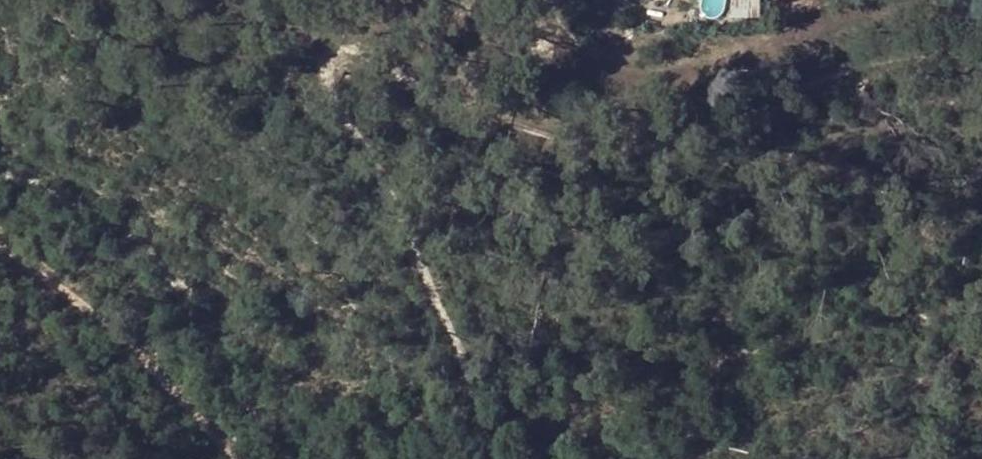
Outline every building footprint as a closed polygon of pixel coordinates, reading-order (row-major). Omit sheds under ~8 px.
[(757,15),(757,0),(735,0),(735,16),(757,15)]
